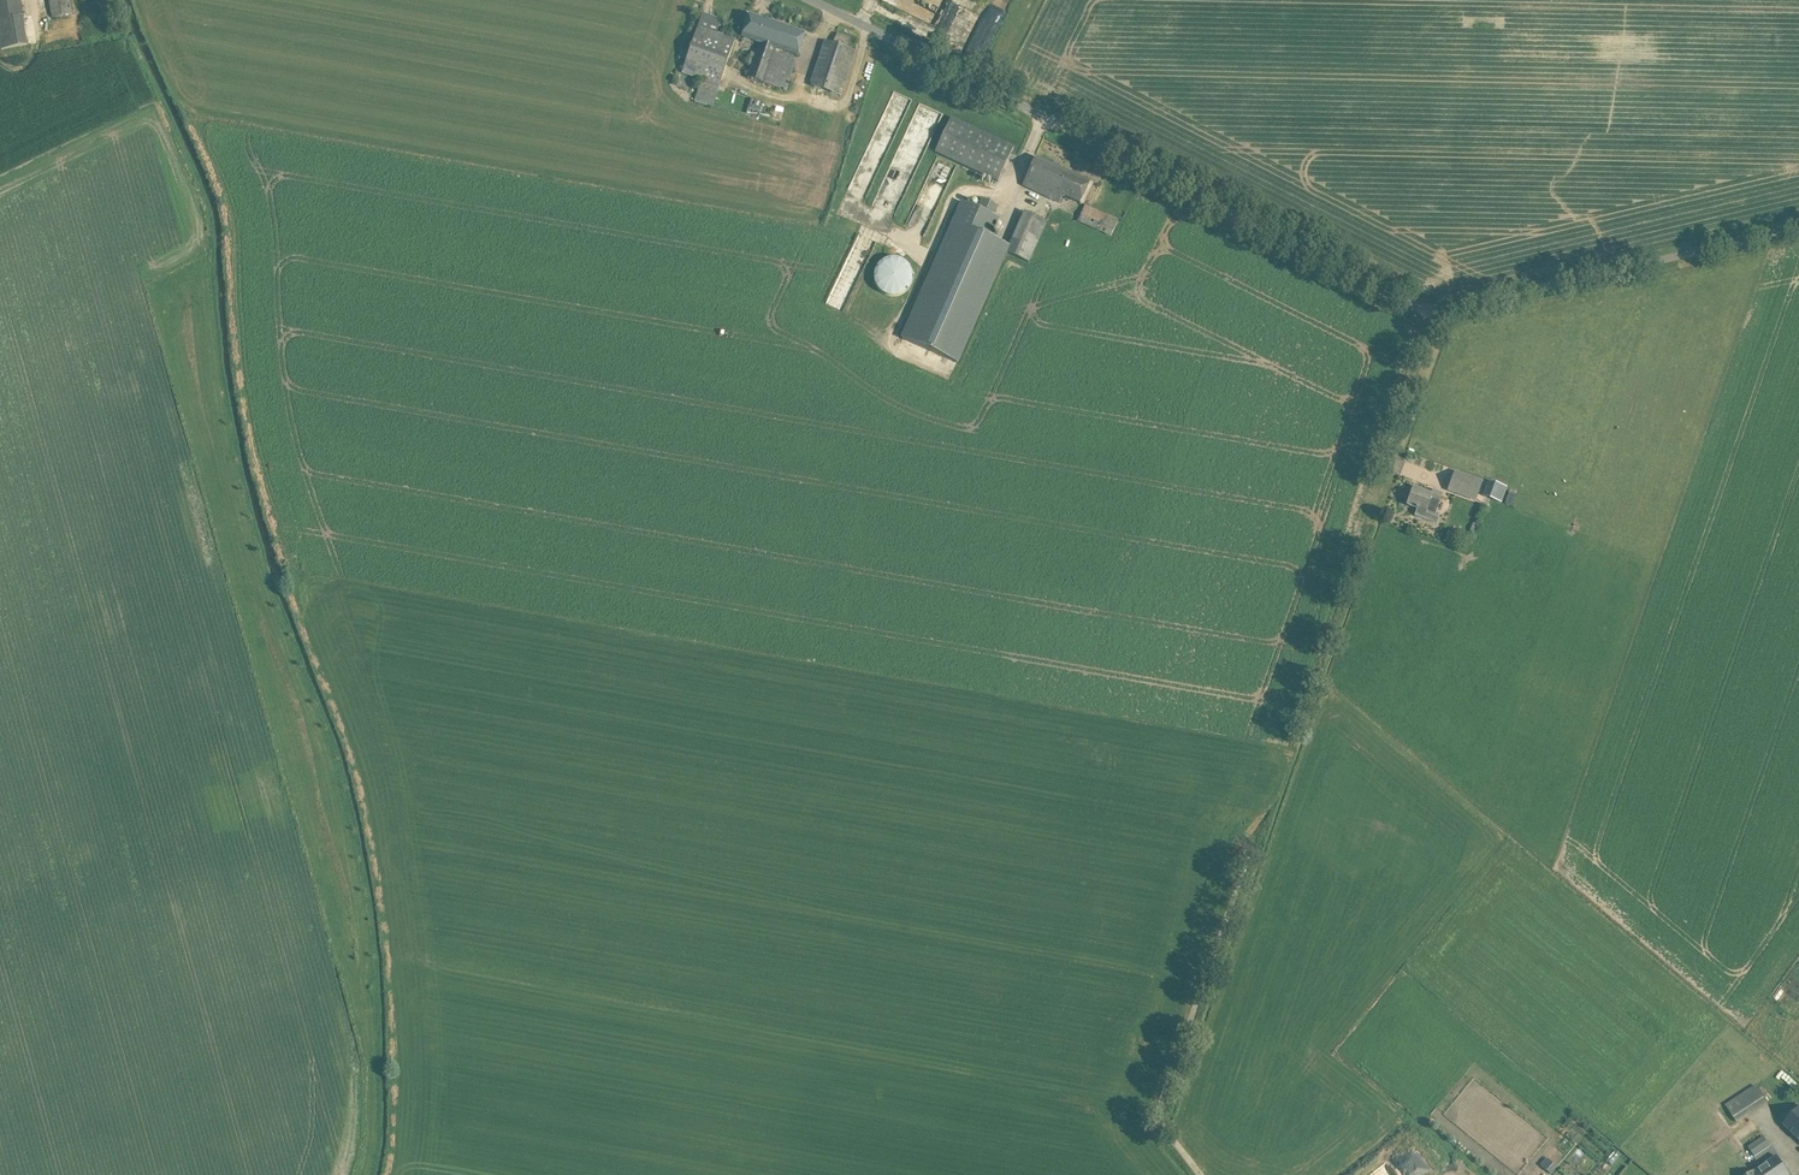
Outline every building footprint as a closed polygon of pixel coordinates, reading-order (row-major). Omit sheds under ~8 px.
[(24,15),(21,0),(0,0),(0,19),(24,15)] [(51,18),(73,14),(70,0),(48,0),(51,18)] [(889,4),(890,4),(911,14),(932,17),(933,6),(939,7),(938,11),(945,12),(947,0),(945,0),(880,0),(889,4)] [(743,37),(758,42),(746,77),(779,89),(791,54),(797,56),(805,34),(750,15),(743,37)] [(693,101),(711,107),(735,38),(697,25),(681,73),(701,80),(693,101)] [(812,83),(811,86),(840,95),(855,51),(847,48),(851,38),(837,34),(833,44),(825,41),(811,83),(812,83)] [(749,114),(759,117),(763,105),(753,101),(749,114)] [(935,152),(998,181),(1014,148),(951,118),(935,152)] [(1063,197),(1080,205),(1090,183),(1036,158),(1022,187),(1059,204),(1063,197)] [(900,338),(959,364),(1008,254),(1006,253),(1009,246),(987,237),(996,217),(994,215),(998,206),(982,199),(978,208),(961,201),(900,338)] [(1078,221),(1111,236),(1118,220),(1085,205),(1078,221)] [(1010,255),(1032,264),(1049,223),(1027,214),(1010,255)] [(877,287),(880,291),(883,294),(886,295),(891,297),(896,297),(901,295),(905,293),(908,290),(910,286),(912,282),(913,278),(912,272),(910,268),(907,264),(904,261),(899,259),(895,258),(890,258),(886,259),(881,262),(878,265),(876,269),(874,273),(874,278),(875,282),(877,287)] [(1447,491),(1475,501),(1483,481),(1455,470),(1447,491)] [(1485,492),(1492,494),(1496,484),(1489,481),(1485,492)] [(1435,513),(1442,494),(1433,491),(1432,495),(1413,488),(1407,505),(1416,508),(1415,509),(1417,509),(1415,516),(1436,524),(1440,514),(1435,513)] [(1741,1102),(1748,1097),(1756,1108),(1766,1102),(1755,1086),(1738,1097),(1741,1102)] [(1784,1128),(1798,1141),(1798,1112),(1784,1128)] [(1749,1147),(1755,1157),(1771,1146),(1764,1136),(1749,1147)] [(1612,1148),(1605,1161),(1614,1166),(1621,1152),(1612,1148)] [(1783,1165),(1776,1155),(1747,1174),(1789,1174),(1783,1165)]
